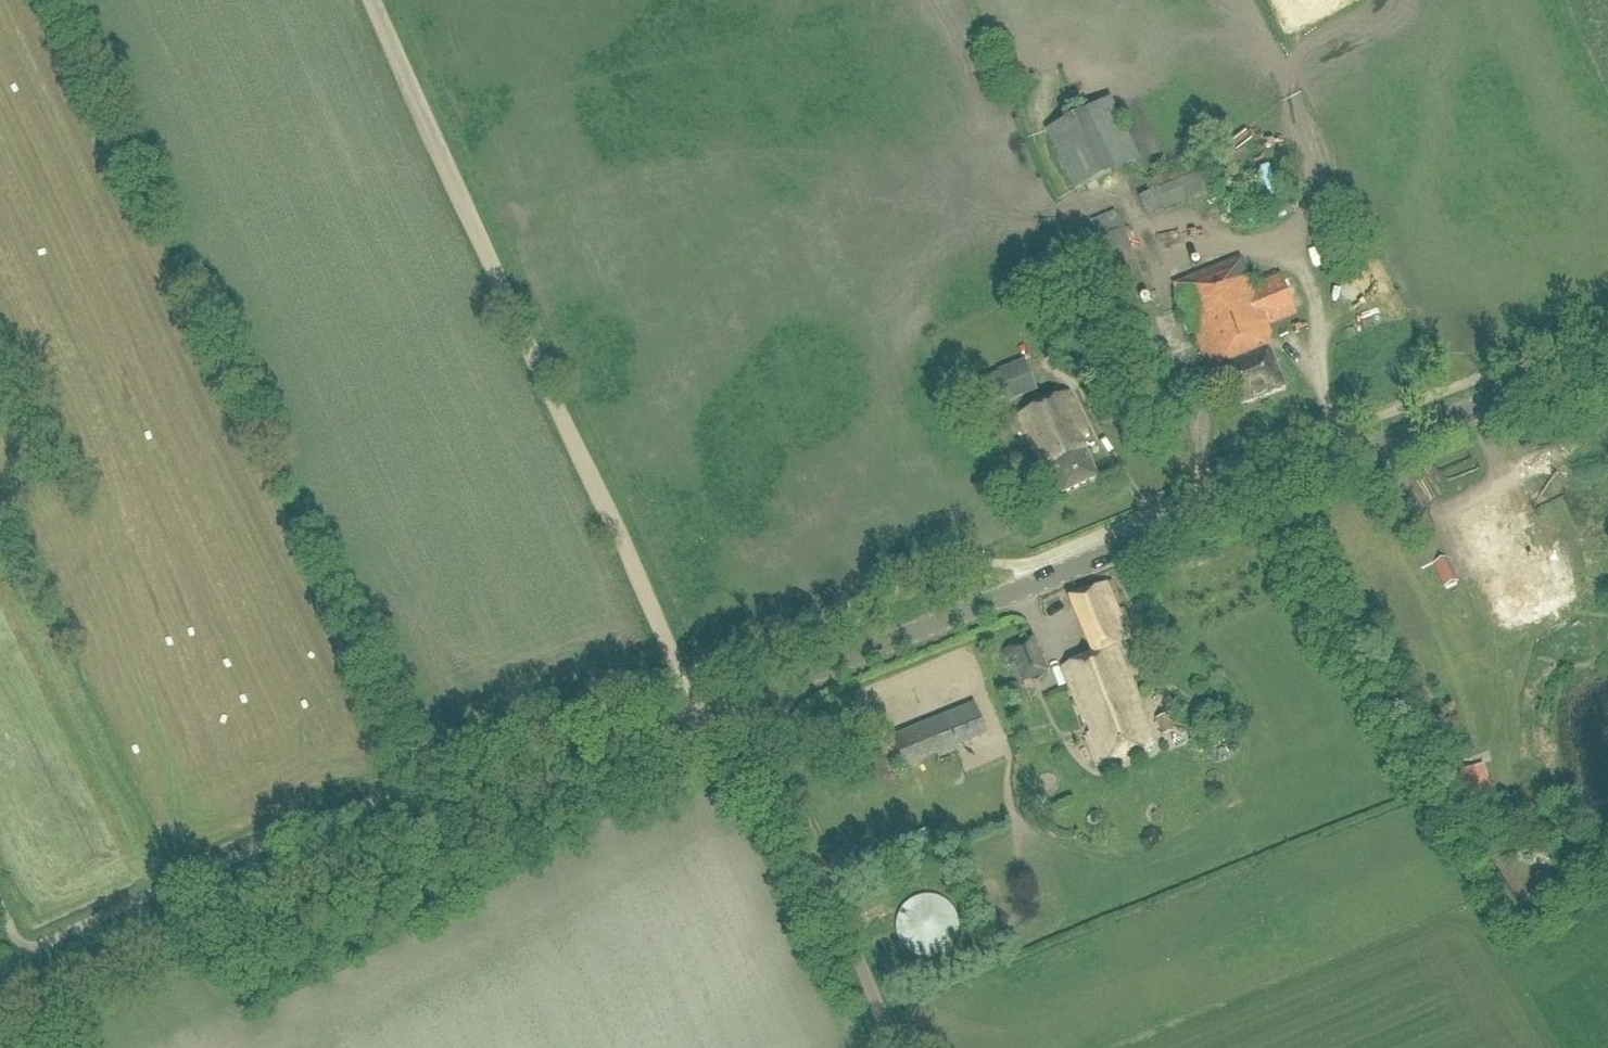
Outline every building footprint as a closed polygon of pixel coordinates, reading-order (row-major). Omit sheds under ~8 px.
[(1141,161),(1112,99),(1045,131),(1073,193),(1141,161)] [(1124,307),(1150,296),(1117,212),(1090,222),(1097,241),(1124,307)] [(1235,411),(1286,390),(1285,388),(1284,388),(1269,350),(1271,337),(1267,326),(1296,315),(1280,276),(1251,287),(1240,259),(1173,286),(1210,375),(1219,371),(1235,408),(1234,409),(1235,411)] [(1009,399),(999,375),(962,390),(972,414),(1009,399)] [(1062,495),(1098,479),(1080,439),(1088,435),(1069,394),(1017,418),(1049,487),(1057,484),(1062,495)] [(1488,548),(1463,559),(1482,603),(1479,604),(1492,633),(1520,621),(1503,582),(1524,573),(1519,562),(1593,530),(1575,489),(1539,504),(1538,502),(1529,506),(1497,520),(1510,550),(1493,558),(1488,548)] [(1435,552),(1444,578),(1460,573),(1451,547),(1435,552)] [(1101,767),(1154,747),(1139,710),(1140,710),(1115,647),(1136,638),(1112,583),(1070,600),(1094,655),(1062,669),(1069,687),(1092,748),(1093,748),(1101,767)] [(1003,652),(1017,685),(1021,683),(1023,685),(1050,675),(1035,637),(1007,648),(1008,650),(1003,652)] [(1039,683),(1047,699),(1063,691),(1055,675),(1039,683)] [(985,733),(974,705),(926,725),(937,753),(985,733)] [(957,916),(955,911),(951,907),(948,903),(943,900),(938,898),(933,897),(928,896),(922,897),(917,898),(912,900),(908,903),(904,907),(901,911),(899,916),(897,921),(896,926),(897,932),(898,937),(900,942),(903,946),(906,950),(910,954),(915,956),(920,958),(925,959),(930,959),(936,958),(941,956),(945,954),(950,950),(953,946),(956,942),(958,937),(959,932),(959,926),(959,921),(957,916)]
